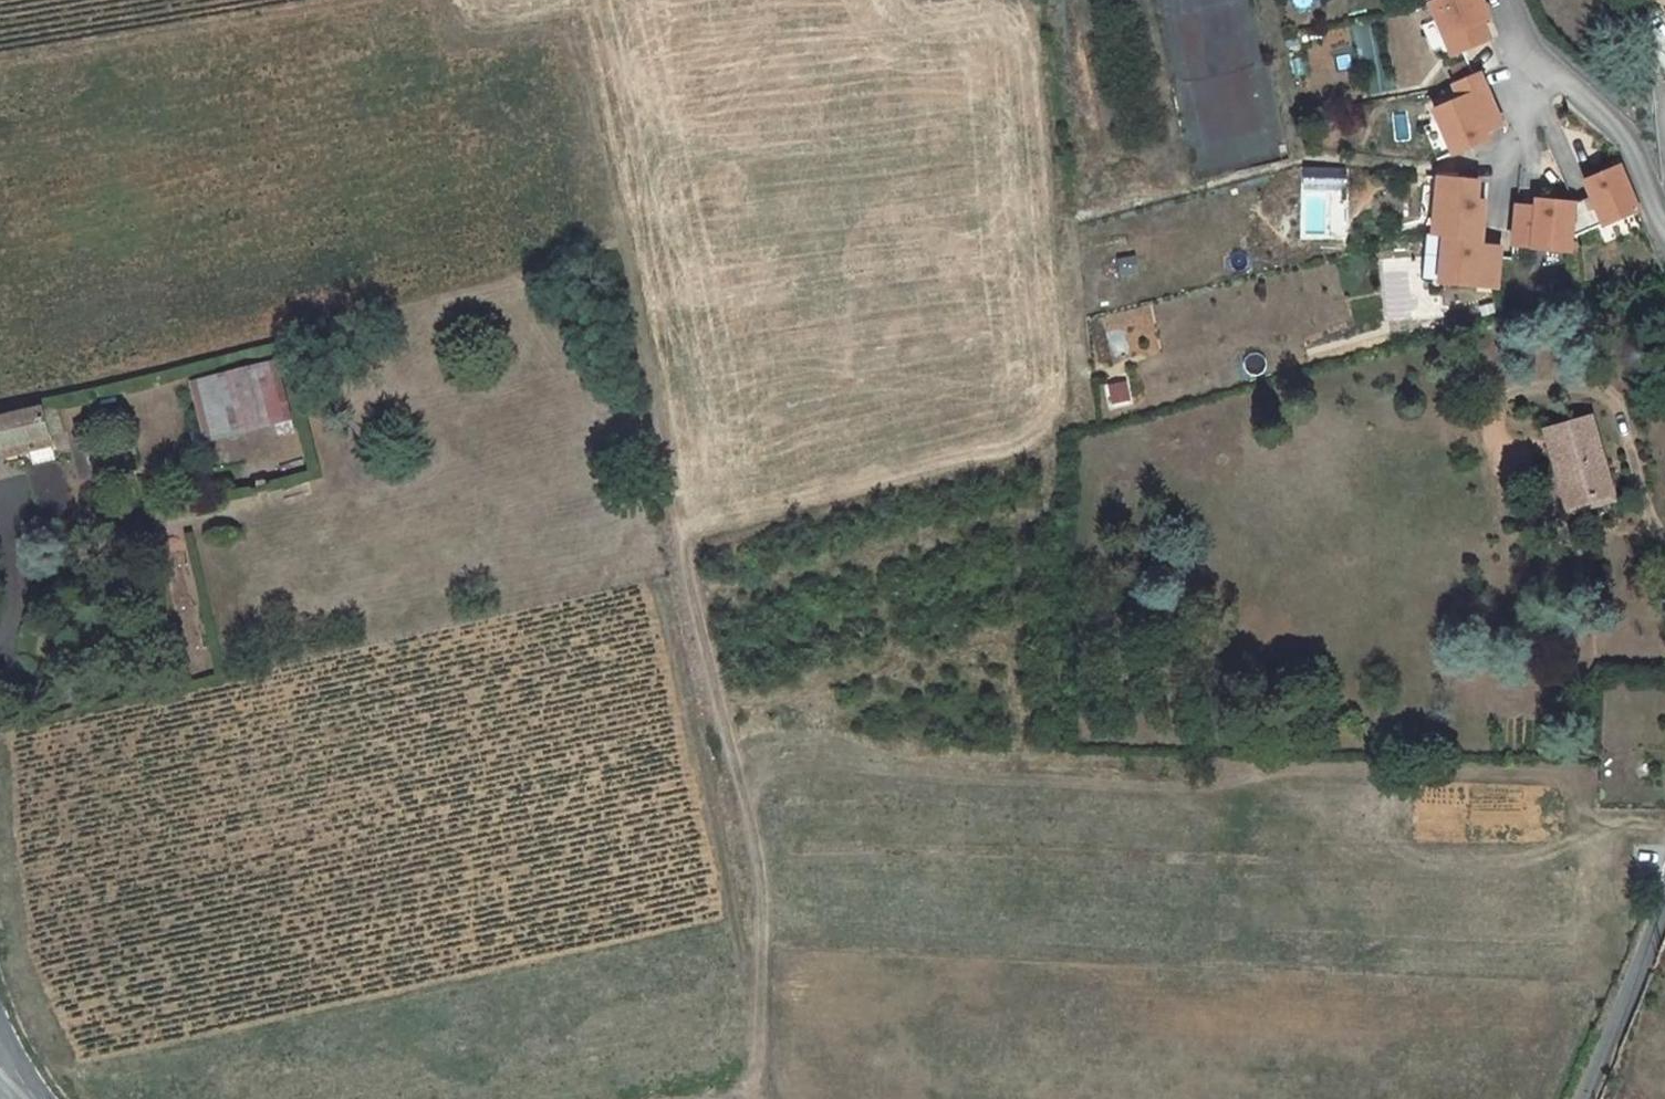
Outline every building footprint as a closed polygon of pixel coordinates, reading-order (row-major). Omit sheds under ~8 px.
[(1453,55),(1482,43),(1475,25),(1482,22),(1490,19),(1482,0),(1436,0),(1430,2),(1453,55)] [(1475,25),(1482,43),(1490,40),(1482,22),(1475,25)] [(1454,89),(1458,98),(1468,94),(1468,95),(1486,88),(1482,77),(1454,89)] [(1458,98),(1433,109),(1452,154),(1486,139),(1483,132),(1480,124),(1498,117),(1486,88),(1468,95),(1468,94),(1458,98)] [(1480,124),(1483,132),(1501,124),(1498,117),(1480,124)] [(1514,214),(1510,245),(1567,252),(1568,239),(1636,213),(1618,168),(1583,182),(1589,197),(1572,204),(1535,200),(1533,216),(1514,214)] [(1467,199),(1469,180),(1438,177),(1431,233),(1442,234),(1437,281),(1494,286),(1497,256),(1478,254),(1478,245),(1483,201),(1475,200),(1467,199)] [(1469,180),(1467,199),(1475,200),(1477,181),(1469,180)] [(1478,245),(1478,254),(1497,256),(1498,247),(1478,245)] [(203,433),(273,416),(276,430),(291,426),(275,360),(190,381),(203,433)] [(50,437),(60,435),(53,405),(0,416),(0,448),(50,437)] [(1564,508),(1614,495),(1592,416),(1542,430),(1564,508)] [(50,437),(0,448),(0,451),(2,459),(52,448),(50,437)]
